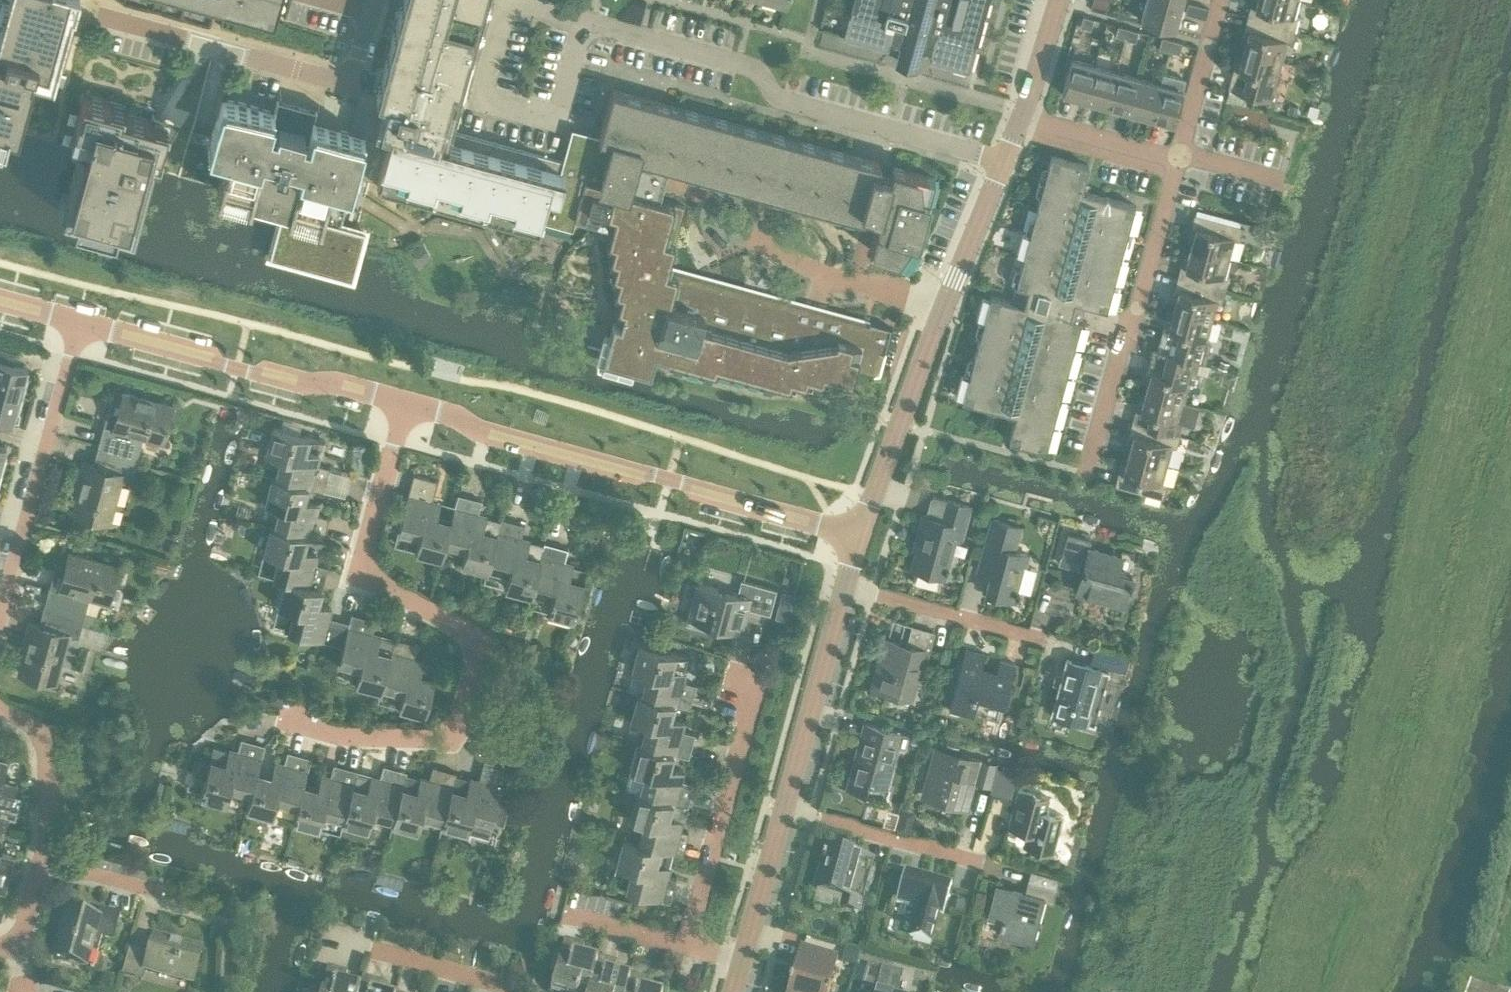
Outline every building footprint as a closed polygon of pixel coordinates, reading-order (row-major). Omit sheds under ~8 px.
[(4,140),(8,128),(18,131),(36,136),(64,42),(72,10),(74,10),(77,0),(8,0),(7,2),(13,4),(10,13),(5,11),(1,27),(0,27),(0,138),(4,140)] [(198,0),(275,21),(280,3),(275,1),(275,0),(198,0)] [(577,216),(590,167),(567,161),(561,159),(467,133),(451,129),(486,0),(404,0),(380,89),(378,94),(375,104),(396,110),(378,179),(539,223),(540,219),(573,229),(577,216)] [(889,42),(932,54),(930,58),(932,60),(967,69),(969,68),(988,0),(854,0),(845,34),(846,37),(886,47),(888,46),(889,42)] [(1091,5),(1106,9),(1108,0),(1093,0),(1091,5)] [(1140,19),(1173,28),(1180,5),(1162,0),(1145,0),(1140,19)] [(1296,0),(1256,0),(1255,5),(1250,4),(1247,15),(1294,28),(1298,16),(1292,15),(1296,0)] [(1195,14),(1196,9),(1198,4),(1187,2),(1185,12),(1195,14)] [(1205,17),(1208,7),(1198,4),(1196,9),(1195,14),(1205,17)] [(1089,27),(1092,18),(1084,15),(1081,25),(1089,27)] [(1291,42),(1294,28),(1247,15),(1243,30),(1248,31),(1243,48),(1280,59),(1285,41),(1291,42)] [(1126,37),(1128,27),(1117,24),(1114,34),(1126,37)] [(1134,40),(1137,29),(1128,27),(1126,37),(1134,40)] [(1169,49),(1172,39),(1161,36),(1158,46),(1169,49)] [(1179,52),(1181,42),(1172,39),(1169,49),(1179,52)] [(64,42),(36,136),(50,140),(80,148),(64,209),(77,213),(75,221),(114,232),(117,224),(133,228),(149,168),(178,175),(179,176),(191,131),(205,81),(203,81),(192,78),(177,73),(97,51),(77,46),(64,42)] [(1275,77),(1280,59),(1243,48),(1238,67),(1233,66),(1228,87),(1275,100),(1281,79),(1275,77)] [(1086,98),(1095,65),(1072,59),(1063,92),(1086,98)] [(1108,104),(1117,71),(1095,65),(1086,98),(1108,104)] [(1130,110),(1139,77),(1117,71),(1108,104),(1130,110)] [(1161,83),(1160,83),(1151,116),(1174,122),(1186,78),(1164,72),(1161,83)] [(1151,116),(1160,83),(1139,77),(1130,110),(1151,116)] [(876,160),(666,102),(612,87),(598,137),(598,138),(611,141),(608,150),(615,152),(621,153),(621,152),(668,165),(877,222),(869,248),(912,260),(934,177),(892,165),(890,174),(885,173),(880,172),(881,170),(881,168),(881,167),(880,165),(880,164),(878,162),(877,161),(876,160)] [(222,96),(211,137),(201,134),(191,131),(179,176),(218,186),(217,192),(282,209),(270,255),(353,278),(361,247),(366,229),(341,222),(355,172),(378,179),(396,110),(375,104),(378,94),(361,89),(349,131),(313,121),(316,108),(276,97),(272,110),(222,96)] [(1299,105),(1289,103),(1286,111),(1296,114),(1299,105)] [(598,138),(598,137),(587,134),(583,148),(571,145),(567,161),(590,167),(577,216),(612,226),(608,241),(615,243),(611,258),(616,260),(612,274),(619,276),(615,290),(621,292),(603,357),(636,366),(650,370),(655,351),(715,368),(716,362),(790,383),(791,377),(806,381),(807,375),(823,379),(824,372),(850,380),(854,367),(877,373),(890,326),(842,313),(669,265),(685,205),(659,197),(662,187),(668,165),(621,152),(621,153),(615,152),(608,150),(611,141),(598,138)] [(1107,308),(1135,205),(1082,190),(1089,165),(1052,155),(1017,285),(1018,285),(1013,301),(992,295),(964,399),(1016,413),(1009,438),(1047,449),(1079,330),(1084,332),(1087,320),(1081,319),(1083,312),(1086,303),(1107,308)] [(1237,239),(1241,226),(1210,217),(1195,213),(1191,226),(1196,228),(1191,245),(1228,255),(1233,238),(1237,239)] [(1222,274),(1228,255),(1191,245),(1186,265),(1181,263),(1178,276),(1224,288),(1227,276),(1222,274)] [(1220,300),(1224,288),(1178,276),(1174,289),(1179,291),(1175,308),(1212,318),(1216,299),(1220,300)] [(1207,337),(1212,318),(1175,308),(1170,327),(1165,326),(1161,340),(1159,348),(1206,361),(1212,339),(1207,337)] [(21,394),(29,367),(14,363),(17,352),(0,347),(0,388),(21,394)] [(1206,374),(1209,364),(1205,363),(1206,361),(1159,348),(1152,347),(1149,358),(1146,371),(1151,373),(1146,389),(1184,399),(1188,383),(1193,384),(1197,372),(1206,374)] [(1220,359),(1217,366),(1226,369),(1228,362),(1220,359)] [(21,394),(0,388),(0,418),(14,422),(21,394)] [(1193,424),(1198,405),(1183,402),(1184,399),(1146,389),(1141,410),(1136,408),(1133,419),(1180,432),(1183,421),(1193,424)] [(163,440),(174,403),(124,390),(114,426),(105,423),(99,444),(139,454),(144,435),(163,440)] [(977,430),(997,435),(1001,419),(981,414),(977,430)] [(1176,446),(1180,432),(1133,419),(1129,433),(1134,435),(1129,452),(1167,462),(1172,445),(1176,446)] [(324,489),(330,467),(315,463),(317,455),(306,451),(310,435),(273,425),(266,452),(280,456),(275,476),(308,485),(324,489)] [(133,474),(139,454),(99,444),(94,463),(83,460),(78,475),(83,476),(73,510),(110,520),(124,472),(133,474)] [(1161,483),(1167,462),(1129,452),(1124,472),(1119,471),(1115,484),(1163,497),(1166,484),(1161,483)] [(413,473),(398,528),(419,533),(415,549),(441,556),(445,541),(451,520),(437,516),(440,504),(431,501),(437,479),(413,473)] [(275,476),(272,475),(264,501),(279,505),(274,525),(307,535),(323,539),(329,516),(314,512),(317,503),(304,499),(308,485),(275,476)] [(451,520),(445,541),(465,546),(461,562),(487,569),(488,565),(497,533),(500,521),(486,518),(486,516),(477,514),(481,500),(458,494),(451,520)] [(917,548),(912,566),(916,567),(912,580),(936,587),(939,574),(944,576),(955,535),(962,537),(971,505),(948,499),(947,500),(932,495),(927,513),(923,512),(914,547),(917,548)] [(497,533),(488,565),(509,570),(504,587),(530,594),(532,589),(540,557),(543,546),(529,542),(529,540),(520,538),(524,523),(501,517),(500,521),(497,533)] [(993,518),(983,554),(995,558),(986,591),(1015,599),(1018,588),(1030,591),(1036,568),(1025,565),(1028,552),(1013,548),(1020,525),(993,518)] [(274,525),(270,524),(263,550),(278,554),(272,576),(285,579),(321,588),(327,566),(313,562),(315,553),(303,550),(307,535),(274,525)] [(1124,606),(1132,575),(1116,571),(1121,554),(1088,545),(1090,538),(1067,532),(1061,554),(1084,561),(1077,586),(1075,593),(1124,606)] [(532,589),(530,594),(551,599),(548,611),(574,618),(584,581),(587,569),(573,565),(563,563),(567,548),(544,542),(543,546),(540,557),(532,589)] [(108,601),(118,565),(70,551),(61,586),(50,584),(45,604),(96,618),(97,614),(85,612),(90,596),(108,601)] [(342,645),(349,621),(328,615),(331,606),(317,603),(321,588),(285,579),(278,604),(293,608),(287,630),(342,645)] [(770,614),(777,588),(741,579),(737,593),(699,582),(689,619),(740,633),(747,607),(770,614)] [(94,626),(96,618),(45,604),(39,624),(28,621),(25,636),(29,637),(19,670),(56,681),(70,633),(79,635),(82,623),(94,626)] [(381,688),(382,684),(394,640),(372,633),(375,619),(351,612),(349,621),(342,645),(338,660),(359,666),(355,681),(381,688)] [(929,650),(935,630),(912,624),(907,642),(887,637),(873,685),(911,696),(924,649),(929,650)] [(425,712),(438,664),(415,658),(419,643),(395,637),(394,640),(382,684),(403,690),(399,705),(425,712)] [(647,674),(642,693),(674,702),(690,707),(696,684),(682,680),(688,657),(638,644),(631,670),(647,674)] [(996,671),(980,667),(985,651),(966,646),(949,706),(951,707),(950,709),(972,714),(976,698),(1004,704),(1005,698),(1015,662),(999,658),(996,671)] [(1125,672),(1129,656),(1095,646),(1091,662),(1125,672)] [(1054,705),(1051,713),(1056,715),(1055,718),(1068,722),(1069,718),(1087,723),(1087,722),(1095,724),(1110,669),(1067,657),(1055,700),(1053,699),(1052,705),(1054,705)] [(270,690),(268,700),(281,704),(285,690),(275,687),(270,690)] [(688,756),(694,733),(680,729),(681,725),(682,719),(670,716),(674,702),(642,693),(637,692),(630,718),(646,722),(640,743),(673,752),(688,756)] [(905,748),(909,733),(864,720),(846,787),(865,792),(868,781),(886,786),(897,745),(905,748)] [(959,747),(961,738),(949,734),(946,744),(959,747)] [(197,756),(192,774),(205,777),(200,793),(226,801),(230,785),(251,790),(251,791),(257,770),(264,743),(241,736),(237,750),(229,748),(214,744),(210,757),(209,760),(197,756)] [(687,805),(693,782),(679,778),(680,776),(681,769),(669,766),(673,752),(640,743),(636,742),(629,768),(645,772),(639,792),(672,801),(687,805)] [(251,790),(246,806),(272,813),(276,797),(297,803),(302,783),(310,755),(288,749),(284,763),(274,761),(271,774),(257,770),(251,791),(251,790)] [(979,779),(984,762),(938,750),(926,790),(941,795),(940,798),(964,805),(972,777),(979,779)] [(21,793),(14,791),(17,779),(3,776),(8,755),(0,753),(0,813),(9,815),(15,817),(21,793)] [(442,818),(441,822),(467,829),(471,815),(492,820),(507,764),(484,758),(478,780),(469,777),(465,790),(451,786),(442,818)] [(297,803),(292,819),(319,826),(323,810),(344,816),(352,784),(357,768),(333,762),(330,776),(321,773),(317,786),(302,783),(297,803)] [(344,816),(342,820),(368,827),(373,812),(393,817),(402,785),(405,770),(382,763),(379,777),(370,774),(367,788),(352,784),(344,816)] [(393,817),(392,821),(418,828),(422,812),(442,818),(451,786),(455,770),(432,764),(428,778),(420,776),(416,789),(402,785),(393,817)] [(1061,828),(1064,815),(1044,810),(1048,796),(1018,788),(1008,826),(1027,831),(1023,845),(1052,852),(1058,828),(1061,828)] [(682,854),(688,830),(678,828),(679,824),(680,819),(668,815),(672,801),(639,792),(635,791),(628,816),(638,819),(632,840),(659,848),(682,854)] [(882,823),(894,826),(899,810),(886,806),(882,823)] [(0,813),(0,829),(5,830),(9,815),(0,813)] [(669,900),(676,876),(665,874),(666,870),(668,865),(655,861),(659,848),(632,840),(622,838),(616,862),(631,867),(626,887),(669,900)] [(874,862),(827,849),(825,856),(824,856),(822,862),(823,862),(816,889),(844,897),(842,907),(860,912),(874,862)] [(13,856),(2,852),(0,858),(0,887),(5,888),(13,856)] [(1051,898),(1055,886),(1057,877),(1031,869),(1025,891),(997,883),(989,914),(1000,917),(996,932),(1031,941),(1043,896),(1051,898)] [(943,915),(952,884),(905,871),(896,902),(915,908),(907,939),(930,945),(939,914),(943,915)] [(963,914),(966,904),(957,901),(954,912),(963,914)] [(114,942),(122,914),(102,908),(99,918),(67,909),(54,959),(86,967),(90,952),(97,954),(101,938),(114,942)] [(194,983),(203,950),(153,937),(149,954),(130,949),(123,975),(143,981),(146,970),(194,983)] [(596,962),(584,958),(580,957),(584,943),(565,938),(551,991),(554,991),(588,991),(596,962)] [(972,957),(975,944),(962,940),(958,953),(972,957)] [(838,956),(801,946),(795,970),(793,969),(789,984),(790,984),(788,991),(829,991),(838,956)] [(853,967),(857,953),(845,950),(841,963),(853,967)] [(629,979),(620,976),(614,975),(618,960),(598,955),(596,962),(588,991),(625,991),(629,979)] [(851,983),(862,986),(861,990),(869,991),(895,991),(900,973),(868,965),(866,969),(856,966),(851,983)] [(359,990),(344,986),(348,971),(328,966),(321,991),(359,991),(359,990)] [(645,991),(649,978),(631,973),(629,979),(625,991),(646,991),(645,991)] [(383,981),(363,975),(359,990),(359,991),(380,991),(383,981)] [(1471,981),(1468,991),(1504,991),(1471,981)]
